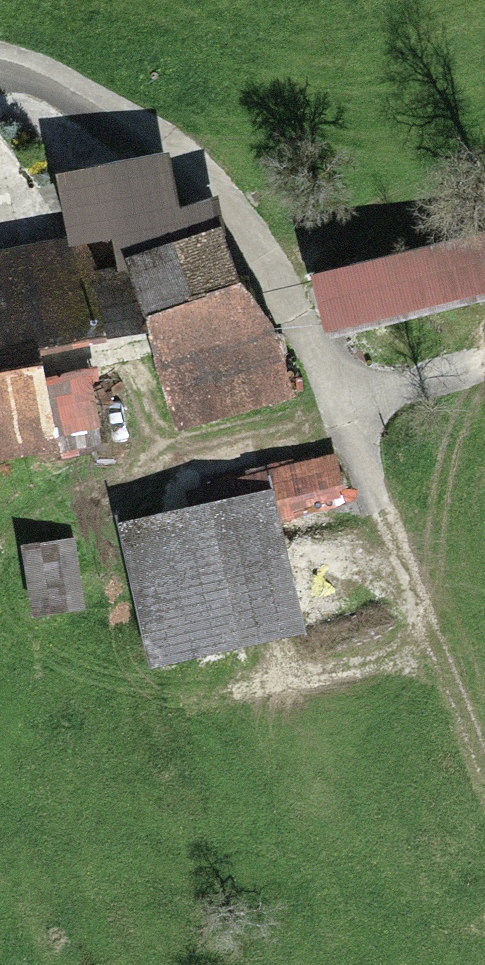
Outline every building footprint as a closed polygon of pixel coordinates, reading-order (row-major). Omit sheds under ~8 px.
[(224,233),(168,257),(232,411),(288,388),(224,233)] [(321,280),(333,334),(484,298),(484,241),(321,280)] [(0,264),(0,445),(46,436),(31,353),(92,341),(72,249),(0,264)] [(265,498),(121,529),(149,659),(293,629),(265,498)]
